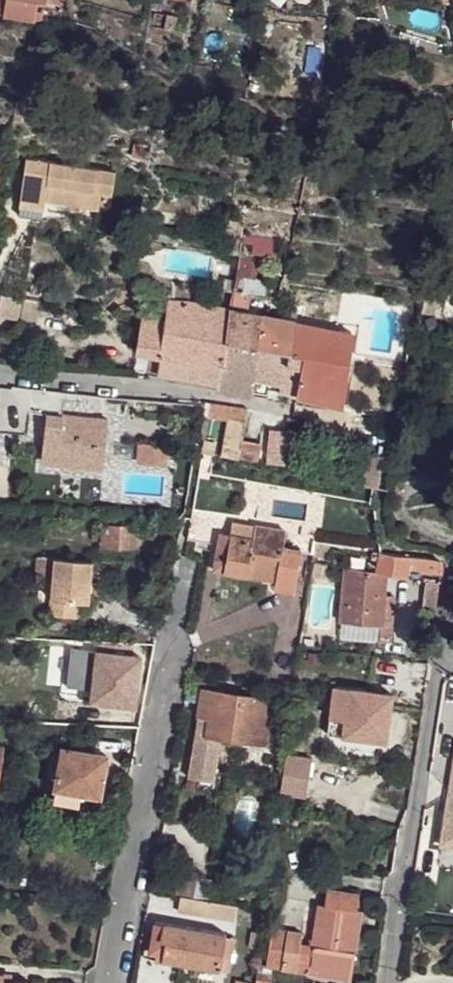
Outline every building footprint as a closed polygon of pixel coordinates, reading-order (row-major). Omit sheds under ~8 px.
[(33,19),(35,19),(37,1),(46,2),(46,0),(0,0),(0,14),(33,19)] [(166,19),(164,30),(175,32),(176,21),(166,19)] [(132,143),(131,155),(144,157),(146,146),(132,143)] [(26,159),(20,200),(45,205),(45,201),(98,210),(100,193),(112,195),(114,184),(115,174),(26,159)] [(100,193),(98,210),(110,211),(112,195),(100,193)] [(434,288),(433,298),(446,298),(446,284),(434,288)] [(141,328),(136,353),(149,356),(160,357),(157,373),(218,384),(224,341),(230,309),(188,302),(168,300),(165,321),(153,319),(151,329),(141,328)] [(230,309),(224,341),(258,348),(263,316),(246,312),(230,309)] [(258,348),(252,386),(274,391),(296,395),(304,354),(291,352),(296,322),(263,316),(258,348)] [(142,317),(141,328),(151,329),(153,319),(142,317)] [(304,354),(296,395),(342,407),(353,334),(324,328),(296,322),(291,352),(304,354)] [(218,384),(217,388),(234,391),(251,395),(252,386),(258,348),(224,341),(218,384)] [(149,356),(146,371),(157,373),(160,357),(149,356)] [(49,393),(47,412),(63,414),(64,394),(49,393)] [(206,402),(205,414),(246,420),(248,408),(206,402)] [(43,446),(42,455),(104,462),(107,426),(97,426),(98,418),(80,416),(63,414),(47,412),(46,416),(43,446)] [(43,446),(46,416),(28,414),(25,444),(43,446)] [(98,418),(97,426),(107,426),(108,419),(98,418)] [(269,429),(266,449),(286,451),(288,431),(269,429)] [(42,455),(41,463),(103,469),(104,462),(42,455)] [(233,523),(230,535),(253,538),(255,526),(233,523)] [(104,526),(103,546),(136,547),(137,527),(104,526)] [(225,560),(223,571),(275,579),(274,588),(294,591),(301,551),(283,548),(285,531),(255,526),(253,538),(230,535),(220,533),(216,558),(225,560)] [(379,553),(376,570),(407,576),(408,568),(425,571),(442,573),(443,568),(443,566),(443,564),(442,562),(439,560),(437,559),(412,556),(379,552),(379,553)] [(38,557),(36,577),(52,578),(54,559),(38,557)] [(216,558),(213,569),(223,571),(225,560),(216,558)] [(52,578),(51,600),(79,601),(89,602),(89,594),(90,581),(92,562),(54,559),(52,578)] [(345,568),(340,622),(381,627),(384,601),(386,574),(345,568)] [(90,581),(89,594),(101,595),(103,582),(90,581)] [(426,583),(423,609),(436,611),(440,585),(426,583)] [(51,600),(49,615),(78,618),(79,601),(51,600)] [(97,653),(91,701),(135,706),(140,658),(97,653)] [(334,685),(329,723),(330,723),(334,731),(345,733),(352,726),(370,728),(371,721),(385,722),(385,712),(386,702),(387,692),(334,685)] [(190,701),(199,703),(201,689),(192,688),(190,701)] [(199,703),(199,705),(209,707),(207,719),(197,717),(189,779),(215,783),(222,738),(265,745),(272,700),(201,689),(199,703)] [(197,717),(207,719),(209,707),(199,705),(197,717)] [(370,728),(370,731),(391,733),(394,713),(385,712),(385,722),(371,721),(370,728)] [(64,726),(63,741),(77,742),(78,727),(64,726)] [(62,748),(55,788),(80,793),(100,796),(107,756),(62,748)] [(286,756),(281,794),(307,797),(312,760),(286,756)] [(448,807),(441,847),(452,849),(452,775),(448,807)] [(52,800),(78,805),(80,793),(55,788),(52,800)] [(168,893),(168,894),(180,896),(193,899),(198,872),(173,867),(172,871),(168,893)] [(309,964),(309,968),(351,974),(356,942),(361,911),(356,910),(359,894),(326,889),(324,906),(318,905),(309,964)] [(180,896),(177,911),(205,916),(207,901),(193,899),(180,896)] [(207,901),(205,916),(228,920),(231,905),(207,901)] [(157,952),(156,958),(218,969),(224,935),(154,923),(150,951),(157,952)] [(272,927),(266,968),(281,970),(288,930),(272,927)] [(288,930),(281,970),(296,972),(297,962),(302,932),(288,930)] [(297,962),(296,972),(308,974),(309,968),(309,964),(297,962)] [(309,968),(308,974),(350,980),(351,974),(309,968)] [(255,982),(270,982),(271,974),(257,972),(255,982)]
